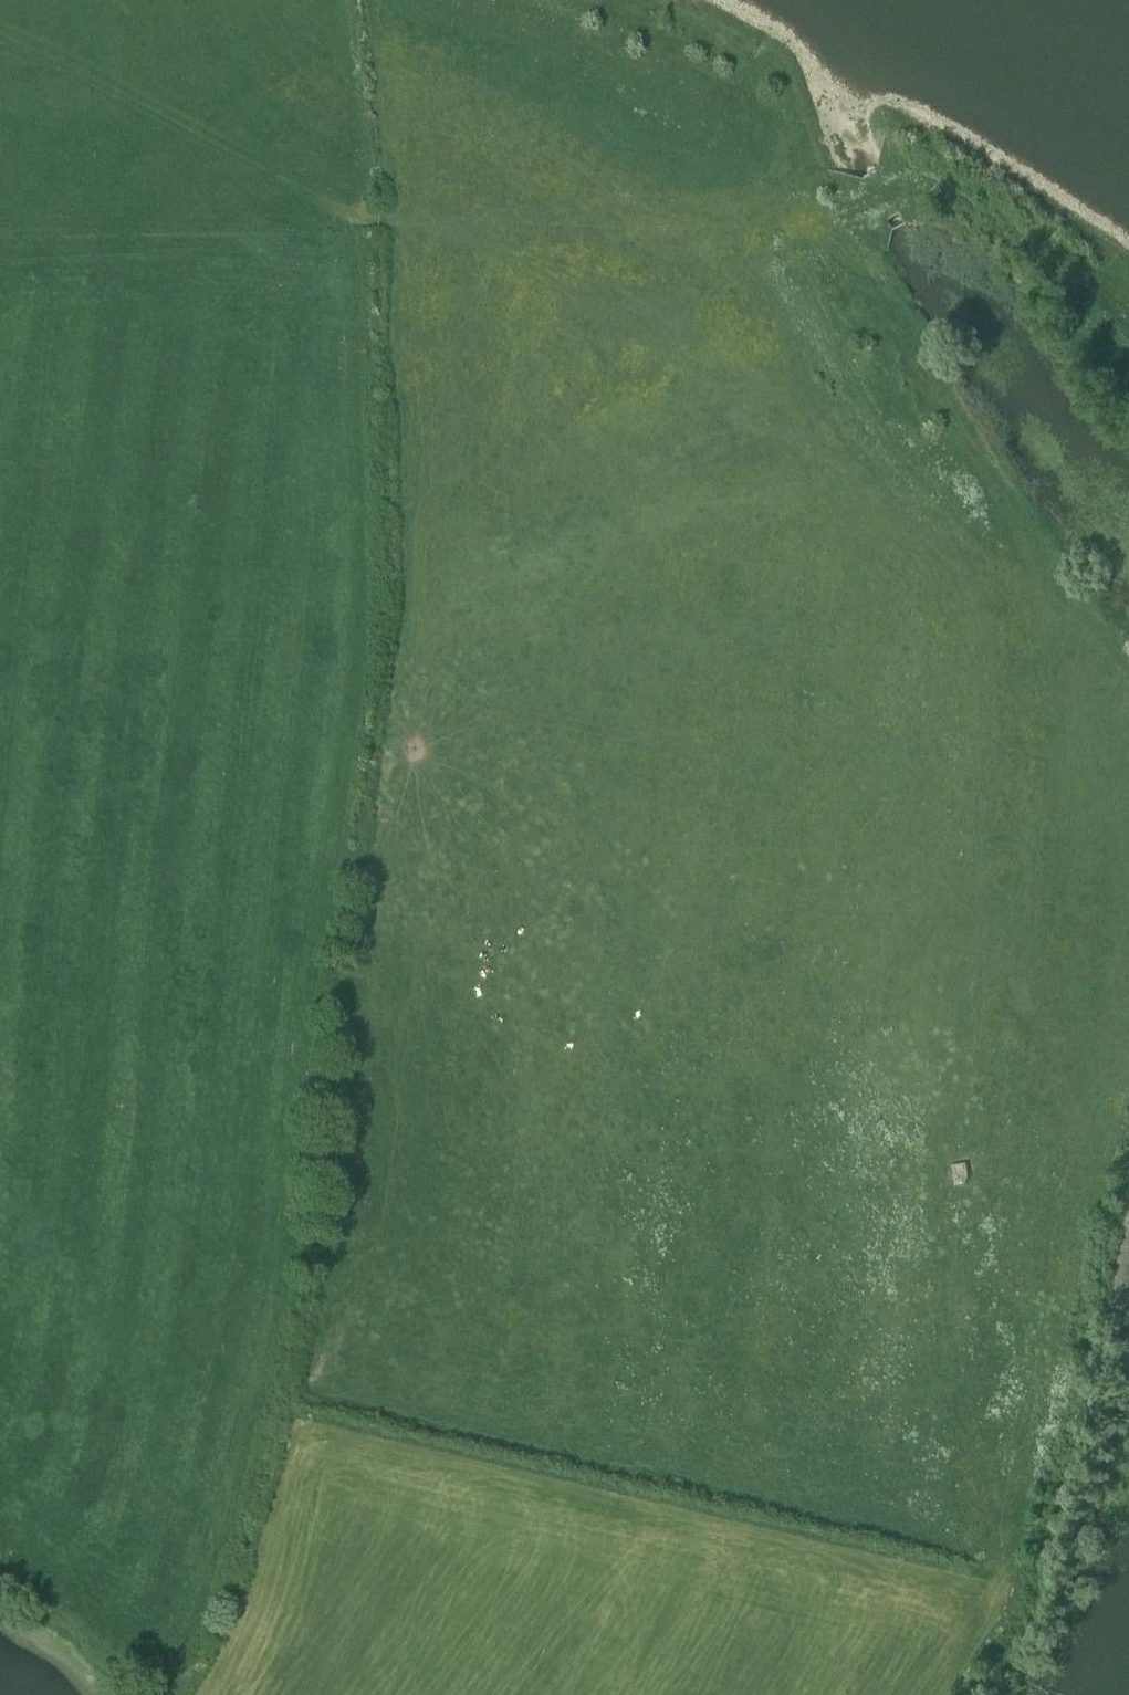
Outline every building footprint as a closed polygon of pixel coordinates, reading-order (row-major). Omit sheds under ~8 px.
[(966,1164),(951,1166),(953,1183),(961,1182),(962,1184),(965,1184),(968,1178),(966,1164)]
